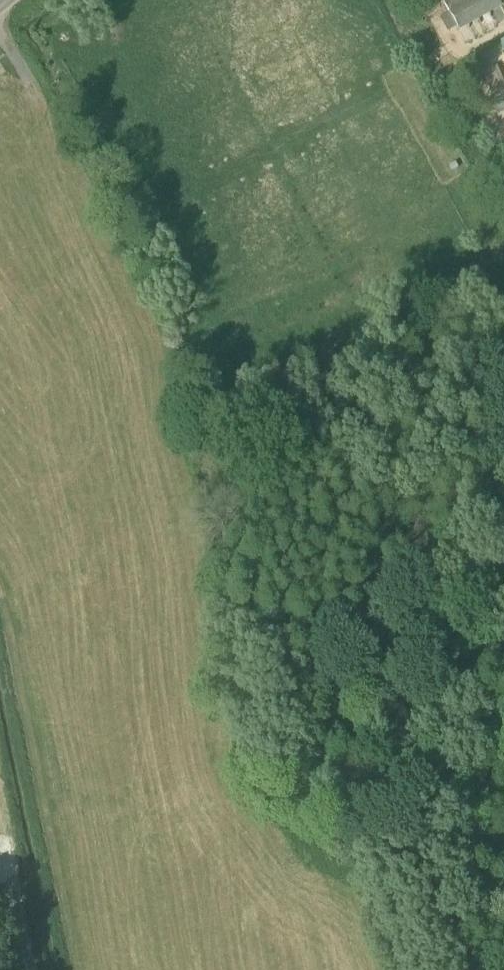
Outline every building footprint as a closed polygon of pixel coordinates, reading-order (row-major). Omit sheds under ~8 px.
[(474,0),(441,0),(449,14),(474,0)] [(458,30),(500,7),(496,0),(474,0),(449,14),(458,30)]
